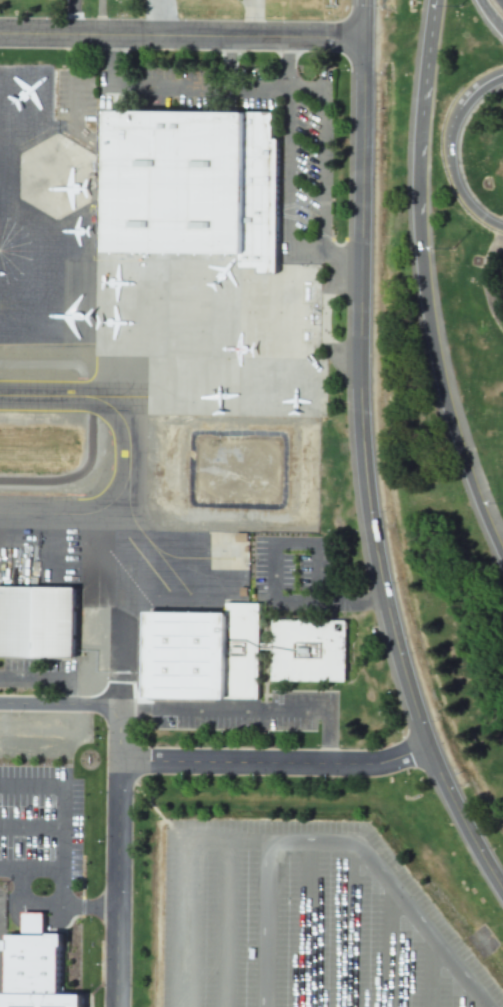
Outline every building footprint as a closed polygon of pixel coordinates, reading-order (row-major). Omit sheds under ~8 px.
[(276,111),(276,275),(238,275),(239,256),(105,256),(106,110),(276,111)] [(74,659),(75,589),(0,589),(0,659),(74,659)] [(147,612),(146,698),(258,699),(259,603),(225,602),(225,612),(147,612)] [(346,620),(272,619),(271,680),(344,682),(346,620)] [(82,996),(82,1006),(2,1006),(2,936),(60,936),(60,996),(82,996)]
